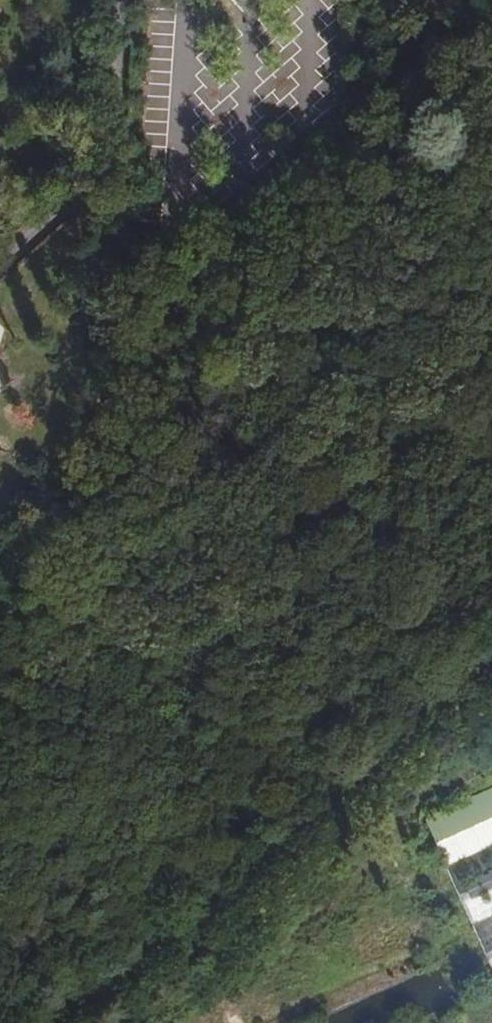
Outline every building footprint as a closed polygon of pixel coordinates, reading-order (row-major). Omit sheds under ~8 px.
[(425,822),(491,969),(491,792),(425,822)]
